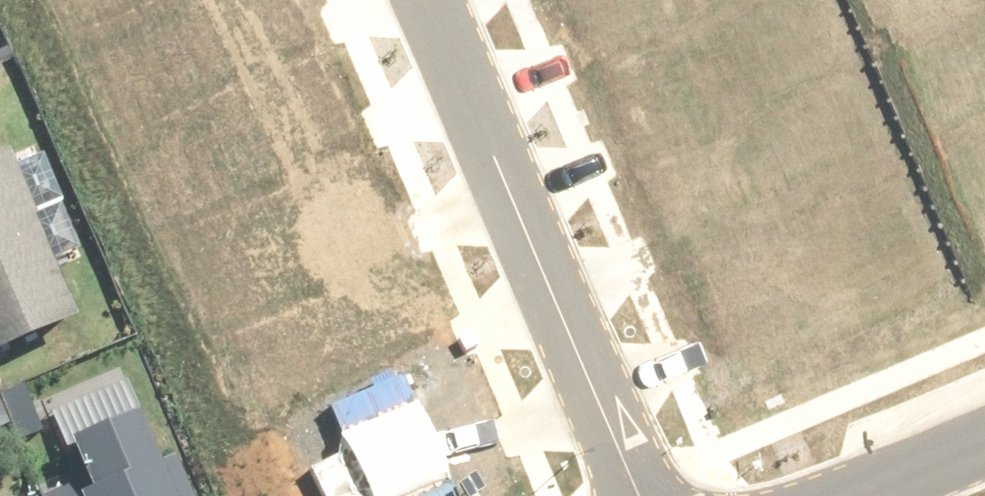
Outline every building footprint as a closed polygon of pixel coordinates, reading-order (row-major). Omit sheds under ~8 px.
[(0,164),(0,356),(77,327),(15,158),(0,164)] [(389,379),(315,409),(334,456),(295,472),(305,495),(438,495),(389,379)] [(135,389),(46,424),(75,495),(178,495),(135,389)]
